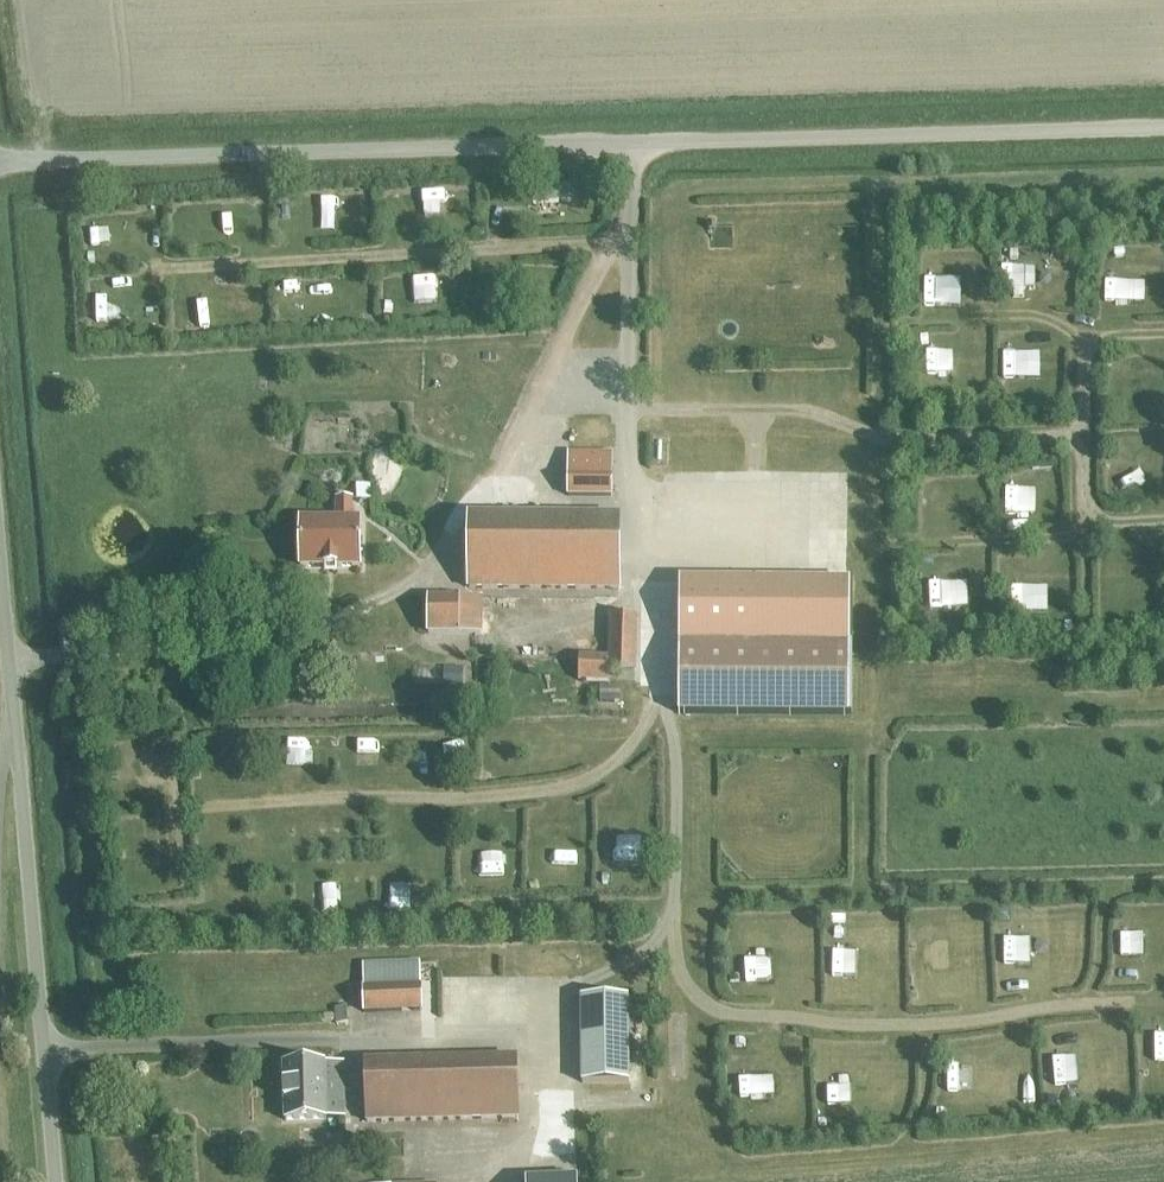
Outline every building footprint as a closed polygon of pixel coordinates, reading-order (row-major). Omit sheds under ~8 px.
[(427,258),(407,263),(413,286),(433,280),(427,258)] [(940,375),(965,374),(964,344),(939,345),(940,375)] [(568,496),(610,496),(611,457),(568,456),(568,496)] [(359,520),(351,520),(352,500),(336,500),(336,520),(300,520),(300,568),(359,568),(359,520)] [(706,538),(704,548),(718,550),(717,556),(747,562),(754,522),(705,513),(700,537),(706,538)] [(468,588),(618,589),(618,517),(469,516),(468,588)] [(678,714),(848,715),(849,581),(679,580),(678,714)] [(428,633),(481,634),(481,597),(428,597),(428,633)] [(608,669),(635,670),(636,615),(610,614),(608,669)] [(578,680),(606,681),(607,657),(579,656),(578,680)] [(441,685),(464,686),(464,669),(441,669),(441,685)] [(482,841),(481,868),(496,868),(497,841),(482,841)] [(1019,917),(1025,956),(1037,954),(1031,916),(1019,917)] [(1133,919),(1132,944),(1142,945),(1143,919),(1133,919)] [(751,956),(751,920),(739,920),(740,956),(751,956)] [(753,922),(754,957),(768,956),(767,922),(753,922)] [(349,987),(350,1015),(418,1012),(416,965),(359,967),(360,986),(349,987)] [(580,1000),(580,1083),(626,1083),(625,999),(580,1000)] [(361,1064),(363,1126),(514,1121),(512,1059),(361,1064)] [(325,1089),(340,1089),(340,1066),(282,1067),(283,1121),(338,1120),(337,1095),(325,1096),(325,1089)]
